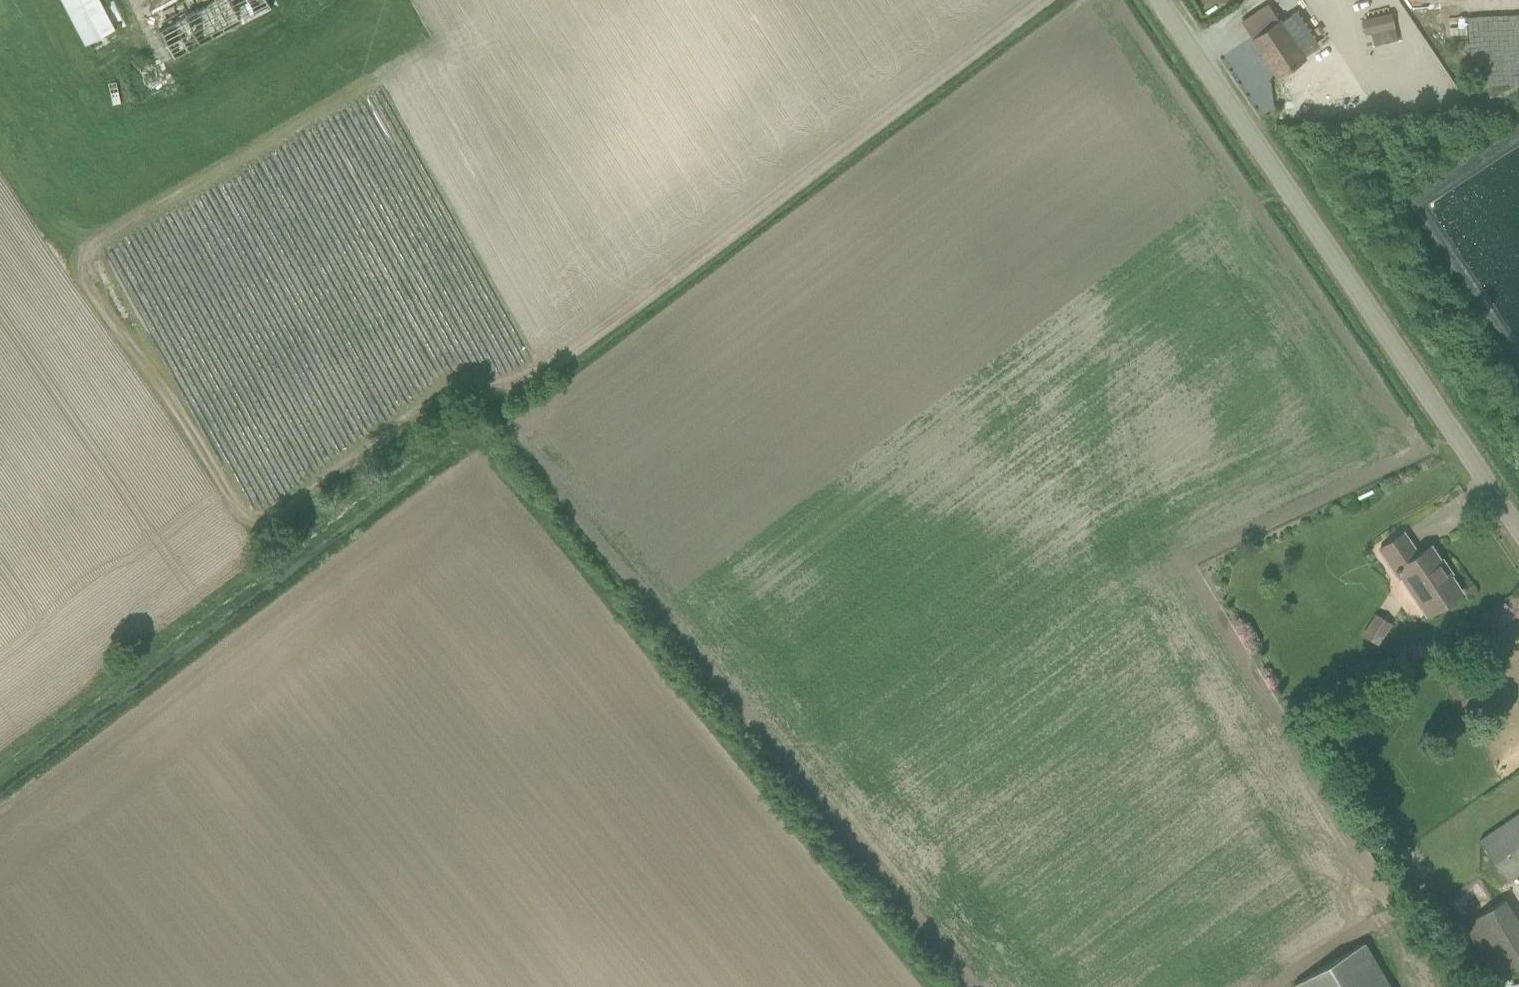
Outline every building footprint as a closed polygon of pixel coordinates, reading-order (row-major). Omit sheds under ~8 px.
[(100,0),(64,0),(87,44),(91,42),(96,50),(111,42),(107,33),(115,29),(100,0)] [(175,57),(272,7),(268,0),(170,0),(151,10),(175,57)] [(1242,21),(1278,75),(1305,57),(1269,3),(1242,21)] [(1366,34),(1395,27),(1391,11),(1362,18),(1366,34)] [(1432,612),(1462,592),(1449,573),(1448,574),(1439,561),(1440,560),(1430,545),(1418,554),(1403,532),(1380,548),(1400,577),(1406,573),(1432,612)] [(1480,839),(1509,881),(1518,875),(1518,813),(1480,839)] [(1476,918),(1505,975),(1518,968),(1518,904),(1516,897),(1476,918)] [(1293,983),(1296,986),(1394,986),(1367,940),(1293,983)]
